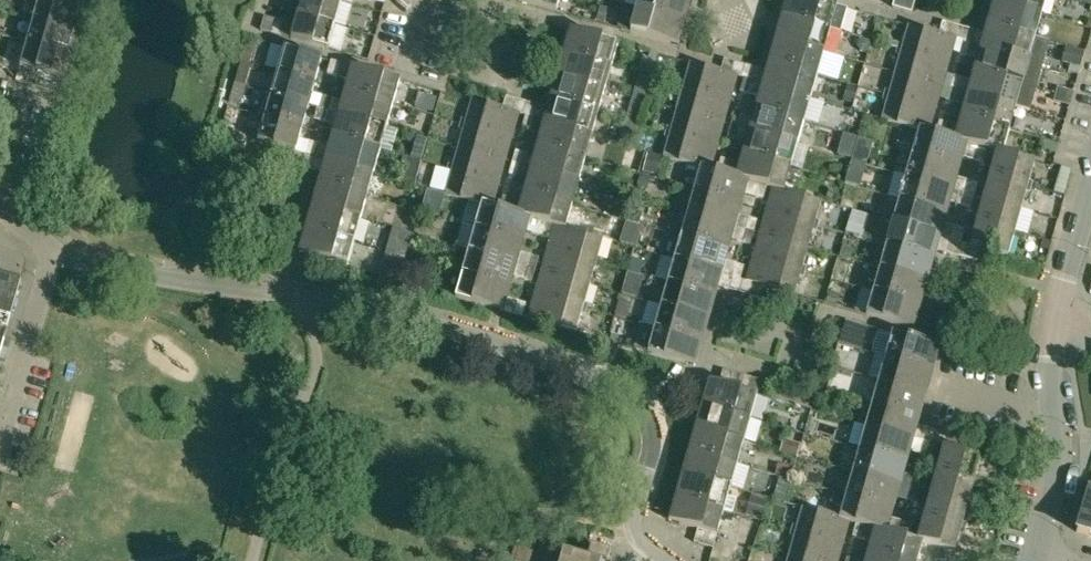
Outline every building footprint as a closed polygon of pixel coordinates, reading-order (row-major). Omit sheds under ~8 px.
[(33,20),(81,34),(87,11),(50,0),(38,0),(33,20)] [(87,11),(90,0),(50,0),(87,11)] [(296,15),(334,26),(341,3),(332,0),(301,0),(296,15)] [(556,10),(559,0),(519,0),(556,10)] [(688,8),(691,0),(639,0),(639,3),(635,2),(633,8),(684,23),(688,8)] [(811,0),(786,0),(781,17),(829,30),(839,33),(846,10),(835,7),(811,0)] [(912,13),(915,0),(894,0),(892,7),(912,13)] [(1046,0),(992,0),(992,2),(1041,16),(1046,0)] [(1048,42),(1048,41),(1054,19),(1041,16),(992,2),(985,24),(1048,42)] [(600,6),(596,20),(605,22),(608,8),(600,6)] [(630,32),(667,42),(678,45),(684,23),(633,8),(632,12),(636,13),(630,32)] [(290,38),(328,49),(334,26),(296,15),(290,38)] [(275,20),(264,17),(260,31),(271,34),(275,20)] [(781,17),(778,30),(775,40),(822,53),(829,30),(781,17)] [(33,20),(28,36),(20,33),(18,40),(75,57),(81,34),(33,20)] [(271,34),(281,36),(285,23),(275,20),(271,34)] [(953,24),(943,21),(939,34),(950,37),(953,24)] [(950,37),(956,39),(960,40),(964,27),(953,24),(950,37)] [(1042,64),(1048,42),(985,24),(985,28),(979,46),(986,48),(1042,64)] [(907,25),(902,44),(899,43),(897,48),(949,63),(956,39),(950,37),(939,34),(907,25)] [(334,49),(347,53),(355,31),(342,26),(334,49)] [(960,40),(962,41),(962,40),(971,43),(974,30),(964,27),(960,40)] [(617,43),(570,29),(563,53),(610,67),(617,43)] [(971,43),(979,45),(983,33),(974,30),(971,43)] [(860,51),(866,53),(870,42),(858,38),(856,44),(860,51)] [(29,69),(38,72),(48,75),(57,77),(62,79),(68,80),(75,57),(18,40),(16,45),(25,48),(20,66),(29,69)] [(815,76),(817,70),(822,53),(775,40),(768,63),(815,76)] [(958,54),(967,56),(971,43),(962,40),(962,41),(958,54)] [(979,45),(971,43),(967,56),(975,59),(979,45)] [(1035,88),(1042,64),(979,46),(973,70),(1035,88)] [(241,61),(249,63),(254,49),(245,47),(241,61)] [(1078,75),(1085,52),(1066,47),(1062,63),(1070,65),(1068,72),(1078,75)] [(321,58),(284,48),(277,72),(314,82),(321,58)] [(899,54),(894,72),(943,86),(949,63),(897,48),(896,54),(899,54)] [(604,90),(609,71),(610,67),(563,53),(557,77),(604,90)] [(724,59),(720,72),(730,75),(733,61),(724,59)] [(341,64),(330,61),(327,74),(338,77),(341,64)] [(730,75),(737,77),(740,78),(744,64),(733,61),(730,75)] [(645,63),(642,73),(651,76),(654,66),(645,63)] [(689,63),(684,82),(680,81),(679,86),(730,100),(737,77),(730,75),(720,72),(689,63)] [(809,98),(814,80),(815,76),(768,63),(768,66),(762,85),(809,98)] [(338,77),(347,79),(351,66),(341,64),(338,77)] [(740,78),(743,79),(743,78),(751,81),(755,68),(744,64),(740,78)] [(20,66),(16,81),(25,83),(29,69),(20,66)] [(394,99),(399,80),(357,68),(351,67),(344,91),(396,105),(398,100),(394,99)] [(751,81),(762,84),(766,71),(755,68),(751,81)] [(25,83),(34,86),(38,72),(29,69),(25,83)] [(1016,107),(1029,111),(1035,88),(973,70),(966,93),(1016,107)] [(34,86),(44,89),(48,75),(38,72),(34,86)] [(277,72),(271,95),(317,108),(328,111),(331,98),(321,95),(312,90),(314,82),(277,72)] [(886,89),(884,94),(936,109),(943,86),(894,72),(889,90),(886,89)] [(650,77),(638,74),(636,79),(638,84),(648,87),(650,77)] [(54,91),(57,77),(48,75),(44,89),(54,91)] [(957,90),(961,78),(952,76),(948,88),(957,90)] [(597,113),(599,107),(604,90),(557,77),(550,100),(597,113)] [(739,91),(747,94),(751,81),(743,78),(743,79),(739,91)] [(957,90),(966,93),(969,80),(961,78),(957,90)] [(762,84),(751,81),(747,94),(758,97),(762,84)] [(803,121),(809,99),(809,98),(762,85),(756,108),(803,121)] [(847,85),(842,102),(853,104),(858,88),(847,85)] [(681,92),(676,110),(724,123),(730,100),(679,86),(677,91),(681,92)] [(1055,94),(1072,99),(1074,92),(1058,87),(1055,94)] [(954,103),(957,90),(948,88),(945,100),(954,103)] [(966,93),(957,90),(954,103),(962,105),(966,93)] [(386,127),(391,109),(395,110),(396,105),(344,91),(338,114),(386,127)] [(1014,126),(1011,125),(1016,107),(966,93),(960,116),(1009,130),(1009,129),(1012,130),(1014,126)] [(886,100),(881,119),(919,130),(919,128),(930,132),(936,109),(884,94),(883,99),(886,100)] [(1072,99),(1055,94),(1054,100),(1070,105),(1072,99)] [(271,95),(264,117),(301,128),(304,120),(314,120),(317,108),(271,95)] [(506,96),(502,109),(511,112),(514,99),(506,96)] [(328,111),(338,114),(341,101),(331,98),(328,111)] [(518,114),(522,115),(525,102),(514,99),(511,112),(518,114)] [(502,109),(471,100),(464,125),(512,138),(518,114),(511,112),(502,109)] [(591,136),(596,117),(597,113),(550,100),(549,104),(544,123),(591,136)] [(525,116),(532,118),(536,105),(525,102),(522,115),(525,116)] [(532,118),(544,121),(547,108),(536,105),(532,118)] [(317,108),(314,120),(324,122),(328,111),(317,108)] [(796,144),(801,126),(803,121),(756,108),(749,131),(796,144)] [(628,109),(625,120),(637,123),(640,113),(628,109)] [(667,126),(666,131),(718,146),(724,123),(676,110),(671,127),(667,126)] [(338,114),(328,111),(324,122),(334,125),(338,114)] [(738,127),(741,115),(733,113),(730,125),(738,127)] [(379,150),(381,145),(386,127),(338,114),(332,137),(379,150)] [(748,130),(751,118),(741,115),(738,127),(748,130)] [(521,128),(529,130),(532,118),(525,116),(521,128)] [(960,116),(957,126),(953,139),(955,140),(956,139),(967,142),(968,142),(976,145),(987,148),(996,150),(1003,152),(1009,130),(960,116)] [(284,148),(294,151),(295,151),(301,128),(264,117),(258,141),(284,148)] [(532,118),(529,130),(540,133),(544,121),(532,118)] [(939,121),(936,134),(945,136),(948,123),(939,121)] [(630,143),(636,124),(627,122),(625,132),(627,133),(624,142),(630,143)] [(584,159),(586,154),(591,136),(544,123),(537,146),(584,159)] [(945,136),(953,139),(957,126),(948,123),(945,136)] [(464,125),(457,148),(505,161),(512,138),(464,125)] [(734,140),(738,127),(730,125),(727,137),(734,140)] [(744,142),(748,130),(738,127),(734,140),(744,142)] [(936,134),(930,132),(919,128),(919,130),(918,132),(904,128),(898,148),(912,152),(960,166),(967,142),(956,139),(955,140),(953,139),(945,136),(936,134)] [(668,138),(662,156),(700,167),(701,165),(711,169),(718,146),(666,131),(664,137),(668,138)] [(749,131),(743,154),(789,167),(804,171),(810,148),(796,144),(749,131)] [(373,173),(378,155),(379,150),(332,137),(325,160),(373,173)] [(865,155),(869,141),(860,139),(856,153),(865,155)] [(307,141),(304,154),(315,157),(318,144),(307,141)] [(972,160),(976,145),(968,142),(963,157),(972,160)] [(844,143),(840,155),(851,158),(854,146),(844,143)] [(318,144),(315,157),(325,159),(328,147),(318,144)] [(983,163),(987,148),(976,145),(972,160),(983,163)] [(577,182),(583,164),(584,159),(537,146),(530,169),(577,182)] [(284,148),(280,161),(291,164),(294,151),(284,148)] [(457,148),(451,171),(499,184),(505,161),(457,148)] [(606,164),(635,172),(639,157),(610,149),(606,164)] [(515,150),(512,163),(519,165),(523,152),(515,150)] [(1034,162),(1003,152),(996,150),(989,175),(1032,187),(1033,182),(1029,181),(1034,162)] [(304,154),(295,151),(294,151),(291,164),(301,167),(304,154)] [(523,152),(519,165),(530,169),(534,156),(523,152)] [(912,152),(906,175),(954,189),(960,166),(912,152)] [(304,154),(301,167),(311,170),(315,157),(304,154)] [(657,174),(661,157),(647,154),(643,171),(657,174)] [(773,188),(783,191),(789,167),(743,154),(736,176),(736,177),(747,180),(758,184),(767,186),(773,188)] [(421,161),(420,161),(403,156),(401,161),(402,162),(408,164),(403,182),(415,185),(421,161)] [(315,157),(311,170),(321,173),(325,159),(315,157)] [(720,158),(717,171),(725,173),(728,161),(720,158)] [(368,191),(373,173),(325,160),(320,178),(319,182),(367,196),(371,197),(372,192),(368,191)] [(725,173),(736,176),(739,163),(728,161),(725,173)] [(516,177),(519,165),(512,163),(508,175),(516,177)] [(519,165),(516,177),(527,180),(530,169),(519,165)] [(701,165),(700,167),(695,186),(692,185),(690,190),(740,204),(747,180),(736,177),(736,176),(725,173),(717,171),(711,169),(701,165)] [(571,205),(572,199),(577,182),(530,169),(524,192),(571,205)] [(482,203),(493,207),(499,184),(451,171),(444,193),(482,203)] [(888,195),(899,198),(936,209),(947,212),(954,189),(906,175),(894,172),(888,195)] [(858,176),(848,173),(845,183),(856,186),(858,176)] [(646,190),(650,178),(641,175),(637,188),(646,190)] [(1030,188),(1031,188),(1032,187),(989,175),(983,198),(1021,209),(1026,191),(1029,192),(1030,188)] [(963,192),(966,181),(957,179),(954,189),(963,192)] [(755,197),(758,184),(747,180),(743,194),(755,197)] [(966,181),(963,192),(974,195),(977,184),(966,181)] [(360,219),(365,201),(367,196),(319,182),(312,205),(360,219)] [(763,199),(767,186),(758,184),(755,197),(763,199)] [(816,220),(821,202),(783,191),(773,188),(766,211),(818,226),(820,221),(816,220)] [(830,188),(826,198),(833,200),(837,190),(830,188)] [(959,206),(963,192),(954,189),(950,203),(959,206)] [(692,195),(687,214),(734,227),(740,204),(690,190),(689,194),(692,195)] [(549,224),(555,226),(564,228),(571,205),(524,192),(518,214),(519,214),(518,215),(529,218),(529,219),(540,222),(549,224)] [(963,192),(959,206),(970,209),(974,195),(963,192)] [(503,196),(499,209),(507,211),(510,198),(503,196)] [(510,198),(507,211),(517,213),(521,201),(510,198)] [(899,198),(892,221),(940,235),(947,212),(936,209),(899,198)] [(983,198),(976,221),(1018,233),(1019,228),(1016,227),(1021,209),(983,198)] [(482,203),(475,227),(522,241),(529,218),(518,215),(519,214),(518,214),(517,213),(507,211),(499,209),(493,207),(482,203)] [(354,242),(355,237),(360,219),(312,205),(306,228),(354,242)] [(766,211),(759,234),(808,248),(813,230),(817,231),(818,226),(766,211)] [(687,214),(680,236),(727,250),(734,227),(687,214)] [(734,227),(745,230),(749,218),(738,215),(734,227)] [(749,218),(745,230),(754,233),(757,220),(749,218)] [(536,234),(540,222),(529,219),(526,231),(536,234)] [(623,223),(615,221),(613,220),(608,239),(618,241),(623,223)] [(892,221),(887,240),(886,244),(934,258),(935,254),(940,235),(892,221)] [(1008,256),(1013,237),(1017,238),(1018,233),(976,221),(969,245),(971,245),(981,248),(1008,256)] [(545,237),(549,224),(540,222),(536,234),(545,237)] [(846,231),(855,234),(858,224),(849,222),(846,231)] [(950,239),(954,227),(944,224),(940,237),(950,239)] [(591,236),(578,232),(564,228),(555,226),(549,248),(600,263),(601,258),(597,257),(602,239),(591,236)] [(475,227),(468,250),(516,264),(522,241),(475,227)] [(745,230),(734,227),(731,239),(742,242),(745,230)] [(950,239),(961,243),(961,242),(964,230),(954,227),(950,239)] [(299,252),(347,266),(354,242),(306,228),(299,252)] [(745,230),(742,242),(750,245),(754,233),(745,230)] [(759,234),(753,257),(805,272),(807,267),(802,266),(808,248),(759,234)] [(447,239),(432,235),(430,239),(446,244),(447,239)] [(680,236),(674,259),(674,260),(721,273),(727,250),(680,236)] [(946,253),(950,239),(940,237),(937,250),(946,253)] [(946,253),(957,256),(961,243),(950,239),(946,253)] [(1040,248),(1049,251),(1052,242),(1043,239),(1040,248)] [(971,245),(969,245),(961,242),(961,243),(957,256),(967,259),(971,245)] [(886,244),(879,267),(927,281),(934,258),(886,244)] [(978,261),(981,248),(971,245),(967,259),(978,261)] [(853,249),(842,246),(839,256),(850,259),(853,249)] [(549,248),(542,271),(589,285),(594,267),(599,268),(600,263),(549,248)] [(468,250),(462,274),(509,287),(512,277),(516,264),(468,250)] [(527,267),(531,255),(520,252),(516,264),(527,267)] [(531,255),(527,267),(536,270),(539,257),(531,255)] [(794,294),(800,276),(804,277),(805,272),(753,257),(746,281),(754,283),(763,286),(794,294)] [(674,260),(667,282),(714,296),(716,290),(721,273),(674,260)] [(721,274),(732,277),(735,264),(725,261),(721,274)] [(524,280),(527,267),(516,264),(512,277),(524,280)] [(744,266),(735,264),(732,277),(741,279),(744,266)] [(532,282),(536,270),(527,267),(524,280),(532,282)] [(879,267),(874,285),(871,283),(869,290),(872,291),(873,290),(920,304),(927,281),(879,267)] [(542,271),(536,294),(587,309),(588,304),(584,303),(589,285),(542,271)] [(14,302),(20,280),(0,274),(0,326),(7,328),(14,302)] [(496,310),(502,311),(509,287),(502,285),(462,274),(455,298),(496,310)] [(732,277),(721,274),(717,287),(728,290),(732,277)] [(743,280),(741,279),(732,277),(728,290),(740,293),(743,280)] [(754,283),(746,281),(743,280),(740,293),(750,296),(754,283)] [(667,282),(661,305),(708,319),(714,296),(667,282)] [(760,299),(763,286),(754,283),(750,296),(760,299)] [(866,315),(903,325),(914,328),(920,304),(873,290),(872,291),(866,315)] [(826,303),(837,306),(839,294),(828,291),(826,303)] [(529,318),(576,332),(581,313),(585,314),(587,309),(536,294),(529,318)] [(503,311),(514,314),(518,301),(506,298),(503,311)] [(526,303),(518,301),(514,314),(522,316),(526,303)] [(702,341),(708,319),(661,305),(648,301),(641,324),(654,328),(702,341)] [(625,320),(629,307),(620,304),(616,317),(625,320)] [(838,343),(859,349),(866,327),(844,320),(838,343)] [(647,353),(684,363),(695,366),(702,341),(654,328),(651,328),(649,332),(653,333),(647,353)] [(892,333),(887,352),(885,357),(932,371),(939,347),(892,333)] [(926,394),(932,371),(885,357),(874,354),(868,377),(879,380),(926,394)] [(722,370),(718,385),(728,388),(733,373),(722,370)] [(742,376),(733,373),(728,388),(738,391),(742,376)] [(751,378),(742,376),(738,391),(747,393),(751,378)] [(756,396),(760,381),(751,378),(747,393),(756,396)] [(879,380),(872,403),(920,417),(926,394),(879,380)] [(709,382),(706,391),(702,405),(750,418),(756,396),(747,393),(738,391),(728,388),(718,385),(714,384),(709,382)] [(769,422),(776,402),(766,398),(759,418),(769,422)] [(872,403),(866,425),(866,426),(913,439),(919,419),(920,417),(872,403)] [(743,441),(750,418),(702,405),(696,428),(743,441)] [(753,445),(766,447),(770,426),(757,424),(753,445)] [(925,441),(928,428),(917,425),(914,438),(925,441)] [(866,426),(859,449),(907,462),(913,439),(866,426)] [(738,459),(743,441),(696,428),(689,450),(741,465),(742,460),(738,459)] [(939,431),(928,428),(925,441),(935,444),(939,431)] [(935,444),(944,447),(944,446),(945,447),(948,434),(939,431),(935,444)] [(958,437),(948,434),(945,447),(955,450),(958,437)] [(921,454),(925,441),(914,438),(910,451),(921,454)] [(779,452),(797,457),(800,444),(783,439),(779,452)] [(934,444),(935,444),(925,441),(921,454),(931,457),(934,444)] [(955,450),(945,447),(944,446),(944,447),(937,471),(974,481),(981,457),(955,450)] [(859,449),(853,472),(900,485),(907,462),(859,449)] [(730,487),(735,469),(739,470),(741,465),(689,450),(682,473),(730,487)] [(779,454),(773,472),(790,477),(795,459),(779,454)] [(937,471),(930,493),(968,504),(974,481),(937,471)] [(853,472),(846,495),(894,508),(900,485),(853,472)] [(728,496),(730,487),(682,473),(676,496),(724,510),(733,512),(737,499),(728,496)] [(911,488),(914,476),(904,473),(901,485),(911,488)] [(925,479),(914,476),(911,488),(921,491),(925,479)] [(908,500),(911,488),(901,485),(897,497),(908,500)] [(776,488),(772,498),(783,502),(787,491),(776,488)] [(918,503),(921,491),(911,488),(908,500),(918,503)] [(1089,489),(1077,532),(1090,536),(1090,490),(1089,489)] [(930,493),(924,516),(961,527),(968,504),(930,493)] [(768,500),(751,495),(745,514),(763,519),(768,500)] [(846,495),(840,518),(849,520),(849,521),(855,523),(863,525),(874,528),(877,529),(877,528),(887,531),(894,508),(846,495)] [(717,534),(722,515),(724,510),(676,496),(669,517),(669,520),(697,528),(707,531),(717,534)] [(801,507),(796,526),(792,525),(791,530),(842,544),(849,521),(849,520),(840,518),(801,507)] [(924,516),(917,540),(923,541),(922,542),(954,551),(961,527),(924,516)] [(898,534),(901,522),(891,519),(888,531),(898,534)] [(911,525),(901,522),(898,534),(908,537),(911,525)] [(852,536),(860,538),(863,525),(855,523),(852,536)] [(863,525),(860,538),(870,541),(874,528),(863,525)] [(693,542),(703,545),(707,531),(697,528),(693,542)] [(888,531),(887,531),(877,528),(877,529),(874,528),(868,552),(900,560),(917,560),(922,542),(923,541),(917,540),(908,537),(898,534),(888,531)] [(788,554),(815,560),(838,560),(842,544),(791,530),(790,535),(793,535),(788,554)] [(713,548),(717,534),(707,531),(703,545),(713,548)] [(514,560),(524,560),(528,549),(519,546),(514,560)] [(609,553),(590,548),(587,558),(562,551),(560,560),(607,560),(609,553)] [(868,552),(865,560),(900,560),(868,552)]
